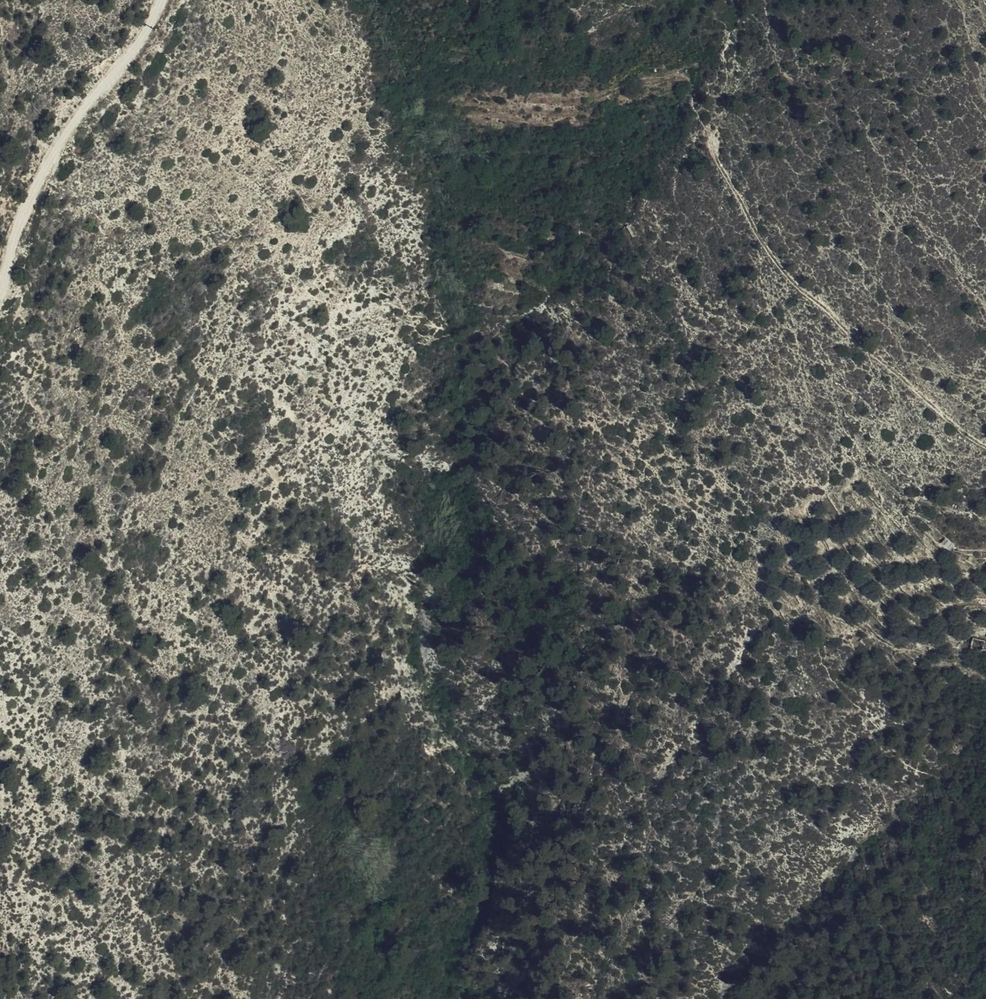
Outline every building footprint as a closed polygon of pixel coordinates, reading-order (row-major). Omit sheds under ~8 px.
[(974,659),(985,660),(985,648),(975,646),(974,659)]
